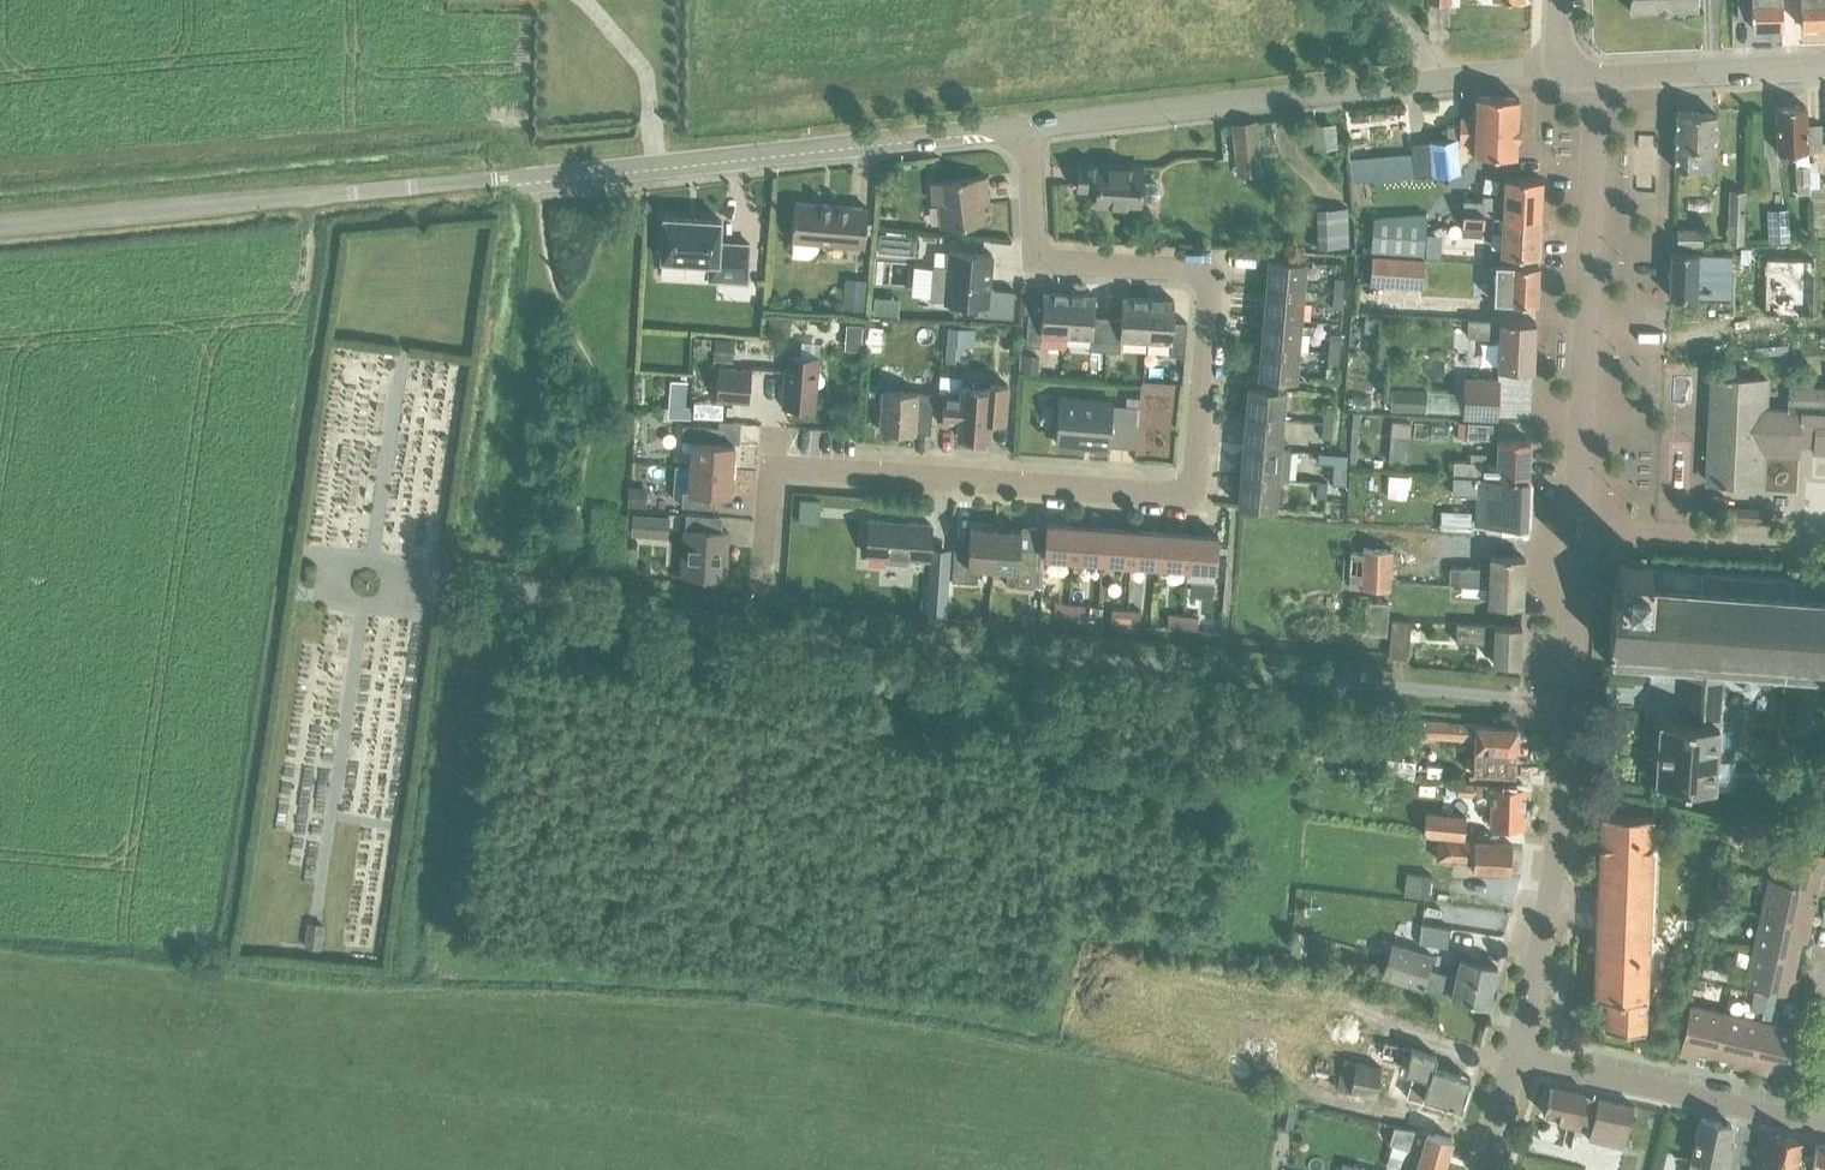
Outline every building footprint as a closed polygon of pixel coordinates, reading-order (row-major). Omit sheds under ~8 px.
[(1631,12),(1696,10),(1696,0),(1630,0),(1631,12)] [(1738,19),(1752,18),(1752,27),(1782,26),(1781,0),(1737,0),(1738,19)] [(1800,25),(1824,24),(1824,0),(1799,0),(1800,25)] [(1412,156),(1349,160),(1351,181),(1355,181),(1434,175),(1459,173),(1457,141),(1473,141),(1474,154),(1516,155),(1516,138),(1520,138),(1519,125),(1517,125),(1518,97),(1476,95),(1475,117),(1460,116),(1458,125),(1445,125),(1446,140),(1447,141),(1411,144),(1412,156)] [(1806,105),(1776,107),(1778,152),(1795,151),(1797,194),(1810,193),(1809,187),(1808,162),(1808,151),(1821,150),(1820,124),(1806,125),(1806,105)] [(1713,169),(1716,113),(1676,111),(1675,146),(1674,168),(1696,169),(1697,168),(1713,169)] [(1232,124),(1237,158),(1257,156),(1252,122),(1232,124)] [(1334,143),(1331,124),(1314,126),(1316,145),(1334,143)] [(1655,185),(1659,136),(1637,134),(1632,183),(1655,185)] [(1817,162),(1808,162),(1809,187),(1817,186),(1817,162)] [(1154,181),(1151,181),(1142,181),(1142,168),(1079,163),(1078,187),(1098,189),(1097,203),(1140,206),(1140,200),(1151,201),(1154,201),(1156,200),(1157,199),(1159,197),(1160,195),(1161,194),(1161,193),(1161,191),(1161,190),(1161,189),(1160,188),(1159,185),(1158,184),(1156,182),(1154,181)] [(939,202),(942,227),(983,222),(980,197),(988,196),(986,176),(930,182),(932,203),(939,202)] [(1492,200),(1492,215),(1494,215),(1539,217),(1541,177),(1517,176),(1504,176),(1503,201),(1492,200)] [(1730,189),(1727,242),(1742,243),(1745,190),(1730,189)] [(1463,201),(1462,213),(1483,214),(1484,202),(1463,201)] [(864,246),(867,208),(794,202),(791,240),(793,240),(792,256),(807,258),(812,256),(816,252),(818,247),(819,242),(864,246)] [(1348,245),(1346,208),(1317,209),(1318,246),(1348,245)] [(1767,240),(1787,240),(1787,210),(1767,210),(1767,240)] [(1482,236),(1483,214),(1462,213),(1461,225),(1461,235),(1482,236)] [(1372,242),(1371,256),(1422,258),(1426,214),(1374,219),(1372,242)] [(1494,215),(1492,215),(1491,230),(1502,231),(1501,253),(1538,254),(1539,217),(1494,215)] [(708,279),(747,282),(749,243),(719,241),(720,219),(663,216),(660,259),(709,262),(708,279)] [(1702,230),(1676,229),(1675,244),(1701,245),(1702,230)] [(917,253),(918,240),(910,240),(910,236),(881,234),(879,250),(917,253)] [(1014,290),(989,288),(992,254),(948,250),(947,267),(934,265),(931,298),(944,299),(944,303),(978,306),(977,313),(974,313),(974,314),(1012,317),(1014,290)] [(1671,250),(1669,296),(1709,297),(1728,298),(1730,253),(1697,251),(1671,250)] [(1371,256),(1369,282),(1422,286),(1424,258),(1422,258),(1371,256)] [(1269,257),(1266,287),(1302,290),(1305,260),(1269,257)] [(1495,264),(1494,291),(1493,302),(1535,304),(1537,266),(1495,264)] [(1310,274),(1309,289),(1326,289),(1327,275),(1310,274)] [(1333,277),(1332,293),(1342,293),(1343,278),(1333,277)] [(862,313),(865,281),(846,280),(843,311),(862,313)] [(1769,318),(1805,318),(1805,285),(1769,285),(1769,318)] [(1302,290),(1266,287),(1264,316),(1300,319),(1302,290)] [(1066,335),(1069,293),(1043,292),(1042,296),(1024,295),(1023,312),(1027,313),(1025,346),(1065,348),(1066,335)] [(1069,293),(1066,335),(1091,337),(1090,350),(1105,351),(1107,317),(1093,316),(1095,295),(1069,293)] [(1342,293),(1332,293),(1331,308),(1340,308),(1342,293)] [(873,295),(872,314),(896,315),(897,297),(873,295)] [(1107,317),(1105,351),(1120,351),(1120,339),(1145,340),(1148,298),(1122,297),(1121,318),(1107,317)] [(1174,300),(1148,298),(1145,340),(1170,342),(1169,355),(1184,356),(1186,322),(1172,321),(1174,300)] [(767,314),(766,331),(789,332),(789,316),(767,314)] [(1300,319),(1264,316),(1261,345),(1297,348),(1300,319)] [(1365,316),(1364,331),(1375,332),(1376,317),(1365,316)] [(1499,338),(1497,369),(1533,371),(1535,320),(1467,317),(1466,336),(1499,338)] [(882,328),(868,327),(866,350),(881,351),(882,328)] [(948,327),(945,361),(954,362),(955,345),(956,328),(948,327)] [(696,336),(696,347),(709,347),(710,337),(696,336)] [(715,337),(713,359),(732,360),(733,338),(715,337)] [(1329,337),(1327,352),(1337,352),(1338,338),(1329,337)] [(1297,348),(1261,345),(1259,376),(1295,379),(1297,348)] [(1337,352),(1327,352),(1326,367),(1336,367),(1337,352)] [(1020,353),(1018,372),(1038,373),(1039,354),(1020,353)] [(785,354),(781,405),(815,408),(819,357),(785,354)] [(718,367),(715,400),(748,403),(750,369),(718,367)] [(1708,482),(1712,483),(1760,485),(1762,453),(1800,455),(1800,446),(1813,447),(1812,451),(1824,452),(1824,386),(1788,385),(1787,409),(1764,408),(1765,379),(1712,376),(1708,482)] [(1496,418),(1497,379),(1464,377),(1462,417),(1496,418)] [(669,380),(668,404),(684,405),(685,381),(669,380)] [(942,414),(941,424),(957,425),(956,435),(987,437),(989,418),(1004,419),(1007,384),(990,383),(990,389),(960,386),(960,393),(944,392),(942,414)] [(1246,416),(1282,419),(1285,388),(1248,385),(1246,416)] [(1391,387),(1390,408),(1425,410),(1426,388),(1391,387)] [(882,389),(879,430),(930,433),(933,393),(882,389)] [(1125,396),(1125,405),(1138,406),(1138,397),(1125,396)] [(1109,446),(1113,404),(1058,400),(1055,442),(1109,446)] [(701,401),(701,417),(731,418),(732,402),(701,401)] [(1323,408),(1322,422),(1331,423),(1333,408),(1323,408)] [(1282,419),(1246,416),(1243,445),(1280,448),(1282,419)] [(1391,421),(1390,436),(1410,437),(1411,423),(1391,421)] [(1331,423),(1322,422),(1320,437),(1330,438),(1331,423)] [(1492,424),(1467,423),(1458,422),(1457,438),(1491,439),(1492,424)] [(719,442),(720,427),(682,425),(681,439),(682,439),(681,447),(685,451),(691,451),(690,466),(732,469),(734,443),(719,442)] [(405,430),(390,554),(444,560),(459,437),(405,430)] [(1453,461),(1453,475),(1475,476),(1527,479),(1529,440),(1498,439),(1497,463),(1486,463),(1486,454),(1470,454),(1470,462),(1453,461)] [(1243,445),(1241,475),(1275,478),(1277,478),(1288,479),(1290,449),(1280,448),(1243,445)] [(1317,453),(1317,463),(1333,464),(1334,454),(1317,453)] [(730,495),(732,469),(690,466),(689,468),(675,467),(673,498),(682,498),(681,506),(715,508),(716,494),(730,495)] [(1275,478),(1241,475),(1238,505),(1275,508),(1277,478),(1275,478)] [(1453,475),(1452,494),(1478,495),(1476,526),(1525,529),(1525,526),(1527,479),(1475,476),(1453,475)] [(1327,482),(1317,481),(1316,495),(1326,496),(1327,482)] [(630,485),(629,505),(646,507),(648,486),(630,485)] [(1724,513),(1725,497),(1709,496),(1708,512),(1724,513)] [(798,498),(797,522),(818,524),(819,499),(798,498)] [(1472,512),(1442,510),(1441,528),(1471,530),(1472,512)] [(668,517),(630,514),(629,535),(667,537),(668,517)] [(928,560),(931,524),(869,519),(866,555),(887,557),(887,562),(907,564),(907,558),(928,560)] [(1073,559),(1075,525),(1046,522),(1043,556),(1073,559)] [(1075,525),(1073,559),(1101,561),(1104,527),(1075,525)] [(992,568),(995,529),(969,527),(968,544),(954,543),(951,580),(977,582),(978,567),(992,568)] [(1104,527),(1101,561),(1129,563),(1132,529),(1104,527)] [(727,531),(684,528),(681,576),(724,579),(727,531)] [(1037,548),(1020,547),(1021,531),(995,529),(992,568),(1007,569),(1006,585),(1034,587),(1037,548)] [(1160,531),(1132,529),(1129,563),(1158,566),(1160,531)] [(1160,531),(1158,566),(1186,568),(1189,533),(1160,531)] [(1187,568),(1186,579),(1215,581),(1218,535),(1189,533),(1186,568),(1187,568)] [(1392,549),(1363,547),(1362,553),(1351,552),(1349,585),(1389,588),(1392,549)] [(1524,556),(1490,555),(1489,568),(1450,566),(1449,584),(1488,586),(1488,603),(1522,605),(1524,556)] [(1686,685),(1721,688),(1722,674),(1803,680),(1802,701),(1797,701),(1795,729),(1824,732),(1824,581),(1799,579),(1800,567),(1787,566),(1786,577),(1649,567),(1649,565),(1619,563),(1617,580),(1614,579),(1608,648),(1611,649),(1610,665),(1687,671),(1686,685)] [(946,578),(930,576),(927,605),(944,606),(946,578)] [(1199,581),(1196,592),(1219,598),(1222,587),(1199,581)] [(1156,593),(1156,601),(1167,602),(1167,593),(1156,593)] [(1366,601),(1364,633),(1387,634),(1389,602),(1366,601)] [(1069,614),(1070,603),(1055,602),(1054,613),(1069,614)] [(1070,603),(1069,614),(1084,616),(1084,604),(1070,603)] [(1125,620),(1126,609),(1111,608),(1110,619),(1125,620)] [(1141,610),(1126,609),(1125,620),(1140,621),(1141,610)] [(1182,626),(1183,615),(1168,613),(1167,625),(1182,626)] [(1034,626),(1034,621),(1034,615),(1023,615),(1022,620),(1022,626),(1034,626)] [(1197,616),(1183,615),(1182,626),(1196,627),(1197,616)] [(1408,658),(1411,621),(1392,619),(1389,657),(1408,658)] [(1519,663),(1521,625),(1456,622),(1455,641),(1493,643),(1493,662),(1519,663)] [(1721,688),(1686,685),(1683,722),(1661,720),(1656,784),(1713,788),(1721,688)] [(378,848),(400,850),(419,691),(403,690),(401,703),(370,699),(362,768),(361,768),(355,818),(381,821),(378,848)] [(1754,728),(1771,728),(1772,713),(1755,712),(1754,728)] [(1514,772),(1516,724),(1449,723),(1449,721),(1378,717),(1377,733),(1474,738),(1472,771),(1514,772)] [(1415,761),(1386,759),(1385,776),(1413,778),(1415,761)] [(1446,783),(1446,795),(1457,795),(1457,783),(1446,783)] [(1523,825),(1524,785),(1457,783),(1457,795),(1476,796),(1476,802),(1491,803),(1490,824),(1523,825)] [(1467,815),(1426,810),(1424,831),(1464,836),(1467,815)] [(1602,813),(1595,995),(1609,996),(1607,1028),(1642,1030),(1651,815),(1602,813)] [(1658,840),(1678,841),(1679,826),(1659,825),(1658,840)] [(1510,873),(1510,872),(1511,842),(1473,840),(1474,838),(1437,836),(1436,858),(1472,860),(1471,871),(1510,873)] [(1756,837),(1753,850),(1768,853),(1770,840),(1756,837)] [(1774,880),(1817,889),(1823,862),(1824,863),(1824,853),(1782,844),(1774,880)] [(1431,875),(1407,872),(1404,894),(1428,897),(1431,875)] [(1768,879),(1761,913),(1809,924),(1811,914),(1806,912),(1811,888),(1817,890),(1817,889),(1774,880),(1768,879)] [(1329,904),(1350,904),(1350,893),(1329,893),(1329,904)] [(1761,913),(1753,948),(1796,958),(1801,933),(1807,934),(1809,924),(1761,913)] [(326,947),(328,922),(316,921),(314,947),(326,947)] [(1450,928),(1422,923),(1419,942),(1448,947),(1450,928)] [(1294,932),(1291,958),(1306,959),(1309,933),(1294,932)] [(1463,951),(1457,978),(1429,969),(1432,955),(1391,942),(1382,973),(1453,995),(1452,996),(1487,1004),(1497,965),(1478,960),(1479,956),(1463,951)] [(1796,958),(1753,948),(1745,984),(1793,995),(1796,985),(1790,984),(1796,958)] [(1754,991),(1750,1007),(1762,1010),(1766,993),(1754,991)] [(1716,1056),(1725,1013),(1689,1006),(1679,1053),(1688,1055),(1690,1050),(1716,1056)] [(1760,1020),(1725,1013),(1716,1056),(1740,1061),(1739,1066),(1750,1069),(1760,1020)] [(1760,1020),(1750,1069),(1759,1071),(1761,1065),(1786,1070),(1796,1028),(1760,1020)] [(1444,1072),(1447,1060),(1420,1053),(1407,1103),(1467,1118),(1477,1081),(1444,1072)] [(1411,1091),(1414,1058),(1383,1055),(1382,1067),(1345,1064),(1342,1096),(1391,1101),(1392,1089),(1411,1091)] [(1333,1093),(1337,1076),(1322,1072),(1317,1089),(1333,1093)] [(1548,1084),(1542,1112),(1560,1116),(1559,1121),(1579,1125),(1580,1121),(1592,1124),(1589,1138),(1624,1147),(1633,1104),(1599,1097),(1586,1094),(1586,1093),(1586,1091),(1548,1083),(1548,1084)] [(1280,1103),(1276,1122),(1293,1125),(1296,1106),(1280,1103)] [(1439,1115),(1408,1107),(1407,1113),(1411,1114),(1408,1123),(1434,1131),(1439,1115)] [(1688,1169),(1729,1169),(1734,1144),(1727,1142),(1730,1124),(1731,1123),(1700,1116),(1700,1118),(1691,1158),(1688,1169)] [(1452,1138),(1426,1130),(1394,1125),(1389,1142),(1409,1148),(1402,1169),(1442,1169),(1452,1138)] [(1813,1158),(1797,1154),(1801,1140),(1801,1139),(1769,1132),(1769,1133),(1760,1169),(1761,1169),(1810,1169),(1813,1158)] [(1816,1142),(1816,1143),(1813,1158),(1810,1169),(1824,1169),(1824,1144),(1816,1142)]
